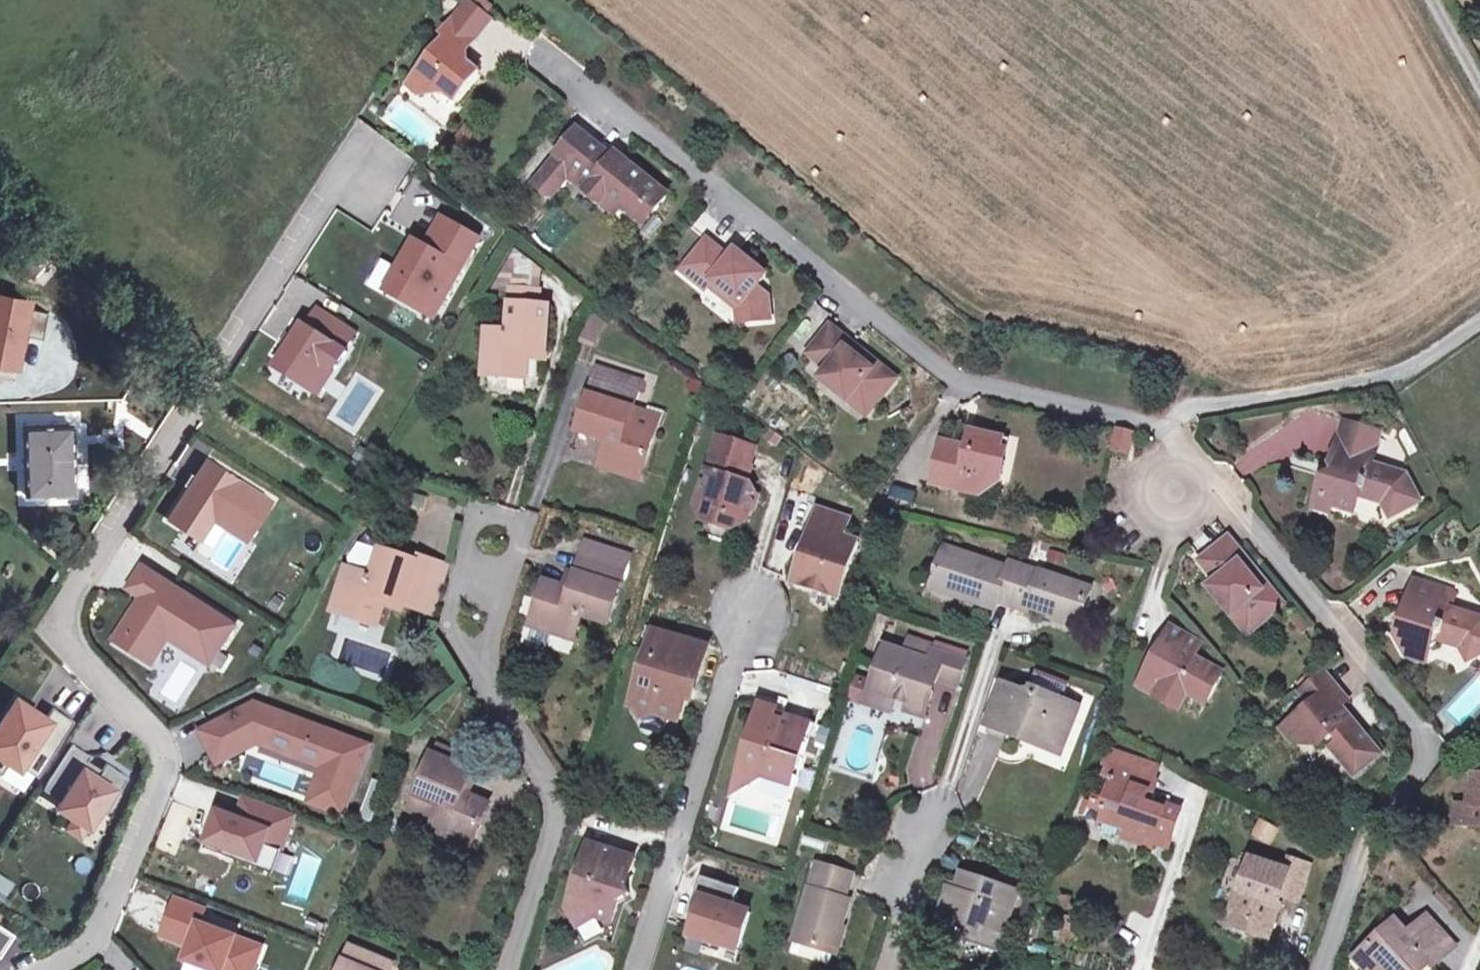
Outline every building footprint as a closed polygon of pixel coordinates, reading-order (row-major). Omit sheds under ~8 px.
[(476,40),(492,20),(469,1),(453,21),(476,40)] [(479,70),(468,62),(467,51),(476,40),(453,21),(443,33),(447,36),(408,85),(420,94),(444,91),(455,100),(479,70)] [(570,164),(590,139),(578,130),(558,155),(560,156),(553,163),(569,176),(587,191),(593,183),(570,164)] [(669,195),(629,163),(621,164),(614,158),(590,139),(570,164),(593,183),(587,191),(617,215),(623,207),(638,219),(639,218),(649,205),(656,211),(669,195)] [(629,163),(617,154),(614,158),(621,164),(629,163)] [(552,198),(569,176),(553,163),(536,185),(552,198)] [(645,224),(656,211),(649,205),(639,218),(645,224)] [(428,298),(443,306),(481,239),(449,222),(436,246),(430,247),(418,240),(402,270),(406,273),(394,295),(422,310),(428,298)] [(764,279),(751,269),(755,264),(737,250),(730,258),(708,239),(685,267),(697,276),(693,280),(706,289),(709,285),(725,299),(729,294),(741,303),(738,308),(739,323),(771,319),(769,296),(758,287),(764,279)] [(539,291),(543,270),(515,249),(492,291),(512,292),(512,289),(539,291)] [(697,276),(685,267),(682,271),(693,280),(697,276)] [(546,351),(549,306),(538,306),(539,291),(512,289),(512,292),(510,331),(488,330),(485,376),(527,378),(528,357),(528,350),(546,351)] [(741,303),(729,294),(725,299),(738,308),(741,303)] [(0,295),(0,363),(15,366),(21,335),(43,338),(48,312),(27,307),(28,301),(0,295)] [(428,298),(422,310),(437,318),(443,306),(428,298)] [(359,335),(320,310),(281,370),(320,395),(359,335)] [(596,345),(605,322),(592,317),(583,340),(596,345)] [(896,379),(867,355),(856,356),(848,349),(853,343),(832,327),(810,353),(830,369),(822,379),(849,401),(865,399),(874,406),(896,379)] [(867,355),(853,343),(848,349),(856,356),(867,355)] [(546,358),(546,351),(528,350),(528,357),(546,358)] [(621,378),(622,376),(598,368),(594,381),(618,389),(621,378)] [(627,426),(633,407),(640,384),(621,378),(618,389),(594,381),(578,432),(609,441),(602,462),(642,475),(654,434),(627,426)] [(874,406),(865,399),(849,401),(867,415),(874,406)] [(659,436),(666,414),(648,408),(647,411),(633,407),(627,426),(654,434),(659,436)] [(1377,448),(1382,433),(1343,422),(1339,436),(1377,448)] [(74,494),(72,425),(24,427),(27,496),(74,494)] [(1129,453),(1134,432),(1120,429),(1115,450),(1129,453)] [(1002,483),(1007,462),(1001,461),(1006,440),(974,432),(969,452),(963,450),(963,447),(943,443),(934,485),(972,493),(976,477),(1002,483)] [(1422,502),(1407,475),(1391,470),(1389,478),(1370,472),(1377,448),(1339,436),(1331,462),(1337,472),(1342,473),(1340,480),(1327,476),(1323,478),(1318,493),(1334,498),(1332,506),(1354,513),(1359,497),(1383,504),(1390,519),(1422,502)] [(751,466),(756,449),(722,439),(717,455),(751,466)] [(748,522),(756,494),(751,484),(748,483),(753,466),(751,466),(717,455),(714,455),(699,507),(707,522),(732,530),(748,522)] [(247,540),(274,499),(208,457),(168,519),(201,540),(214,519),(247,540)] [(983,496),(1002,483),(976,477),(972,493),(983,496)] [(1332,506),(1334,498),(1318,493),(1314,508),(1329,513),(1332,506)] [(840,598),(859,541),(844,536),(850,519),(819,509),(795,584),(840,598)] [(373,576),(381,550),(369,535),(361,543),(349,560),(352,569),(373,576)] [(1284,604),(1260,576),(1250,573),(1242,564),(1247,560),(1230,539),(1202,561),(1219,581),(1211,588),(1233,615),(1251,617),(1258,626),(1284,604)] [(609,623),(630,557),(587,544),(577,574),(570,572),(565,588),(545,582),(533,622),(576,636),(583,615),(609,623)] [(1026,566),(1011,561),(1009,568),(947,547),(935,582),(967,593),(964,599),(996,610),(999,603),(1013,608),(1026,566)] [(433,614),(449,566),(433,560),(431,567),(381,550),(373,576),(352,569),(338,613),(378,626),(384,606),(386,599),(403,604),(433,614)] [(1260,576),(1247,560),(1242,564),(1250,573),(1260,576)] [(1026,566),(1013,608),(1029,613),(1030,608),(1079,624),(1091,588),(1026,566)] [(158,657),(171,638),(212,665),(236,627),(144,569),(131,590),(145,598),(122,634),(158,657)] [(1448,607),(1453,591),(1415,579),(1404,613),(1408,614),(1406,621),(1402,620),(1397,638),(1401,646),(1415,650),(1417,644),(1432,649),(1442,643),(1462,649),(1469,662),(1479,656),(1479,617),(1448,607)] [(967,593),(935,582),(933,589),(964,599),(967,593)] [(401,611),(403,604),(386,599),(384,606),(401,611)] [(1299,635),(1313,627),(1302,608),(1288,617),(1299,635)] [(1258,626),(1251,617),(1233,615),(1249,633),(1258,626)] [(1208,705),(1225,673),(1196,658),(1203,645),(1172,628),(1165,641),(1170,659),(1165,660),(1157,656),(1148,673),(1166,682),(1157,697),(1181,711),(1190,695),(1208,705)] [(153,664),(158,657),(122,634),(117,641),(153,664)] [(678,719),(689,681),(695,683),(706,648),(657,634),(635,707),(641,717),(658,713),(678,719)] [(959,686),(967,661),(936,651),(937,647),(911,639),(906,654),(887,648),(875,685),(873,692),(910,704),(907,712),(926,718),(935,691),(929,689),(931,681),(937,683),(938,679),(959,686)] [(1427,664),(1432,649),(1417,644),(1415,650),(1401,646),(1408,658),(1427,664)] [(1383,755),(1350,715),(1345,720),(1337,710),(1349,700),(1326,672),(1302,692),(1312,705),(1296,717),(1308,731),(1320,745),(1331,746),(1356,777),(1383,755)] [(1157,697),(1166,682),(1148,673),(1140,688),(1157,697)] [(1434,719),(1452,736),(1479,709),(1479,674),(1434,719)] [(1061,755),(1079,709),(1062,702),(1067,687),(1041,677),(1033,697),(1006,686),(990,727),(1061,755)] [(873,692),(875,685),(860,680),(854,700),(869,705),(873,692)] [(0,728),(0,773),(3,775),(11,762),(39,779),(74,723),(53,710),(47,719),(17,701),(0,728)] [(264,743),(326,767),(322,776),(316,791),(347,802),(357,778),(369,746),(257,704),(212,728),(227,755),(255,740),(264,743)] [(791,786),(810,723),(782,714),(781,720),(774,718),(777,709),(761,704),(751,739),(759,741),(757,748),(746,754),(740,773),(759,779),(772,772),(779,775),(777,781),(791,786)] [(1294,742),(1308,731),(1296,717),(1283,728),(1294,742)] [(227,755),(212,728),(204,732),(219,759),(227,755)] [(105,766),(99,776),(84,766),(91,756),(91,755),(73,743),(49,779),(66,790),(61,799),(57,805),(74,816),(88,826),(90,827),(101,811),(105,813),(129,776),(107,762),(105,766)] [(326,767),(264,743),(261,752),(322,776),(326,767)] [(470,796),(463,793),(470,777),(448,768),(455,752),(440,745),(433,761),(431,760),(410,810),(435,821),(434,824),(473,841),(489,804),(470,796)] [(1162,766),(1119,752),(1114,765),(1117,766),(1153,778),(1162,766)] [(84,766),(99,776),(105,766),(91,756),(84,766)] [(1181,812),(1164,806),(1163,809),(1145,803),(1153,778),(1117,766),(1103,811),(1106,812),(1130,820),(1126,832),(1124,837),(1153,847),(1154,842),(1169,848),(1181,812)] [(734,791),(759,779),(740,773),(734,791)] [(1474,775),(1470,807),(1469,827),(1479,828),(1479,775),(1474,775)] [(470,796),(476,780),(470,777),(463,793),(470,796)] [(66,790),(49,779),(44,788),(61,799),(66,790)] [(384,794),(370,789),(359,818),(373,823),(384,794)] [(347,802),(316,791),(312,802),(343,814),(347,802)] [(248,815),(246,822),(239,819),(220,813),(206,850),(224,856),(227,849),(261,862),(268,845),(283,851),(297,815),(254,799),(247,797),(241,812),(248,815)] [(1469,827),(1470,807),(1458,806),(1456,826),(1469,827)] [(248,815),(241,812),(239,819),(246,822),(248,815)] [(1126,832),(1130,820),(1106,812),(1101,828),(1104,829),(1103,832),(1107,833),(1106,836),(1114,839),(1115,836),(1118,837),(1121,830),(1126,832)] [(88,826),(74,816),(67,827),(81,836),(88,826)] [(631,894),(627,886),(636,858),(590,843),(569,909),(579,927),(597,917),(613,922),(620,899),(631,894)] [(268,845),(261,862),(277,868),(283,851),(268,845)] [(1299,901),(1310,866),(1292,860),(1288,871),(1252,859),(1242,891),(1239,891),(1233,910),(1240,912),(1252,916),(1247,931),(1270,938),(1284,896),(1299,901)] [(833,953),(849,901),(845,900),(852,875),(819,865),(796,941),(833,953)] [(16,884),(0,873),(0,898),(5,901),(16,884)] [(998,952),(1018,892),(964,874),(958,891),(951,889),(941,919),(959,925),(956,938),(998,952)] [(696,917),(708,880),(701,878),(690,915),(696,917)] [(721,954),(723,947),(738,951),(750,914),(733,908),(738,890),(708,880),(696,917),(690,936),(705,941),(703,948),(721,954)] [(211,969),(254,969),(262,948),(201,925),(206,912),(177,900),(164,936),(193,947),(187,962),(211,969)] [(1247,931),(1252,916),(1240,912),(1235,927),(1247,931)] [(1456,948),(1429,918),(1409,937),(1395,922),(1356,959),(1366,969),(1426,969),(1432,964),(1435,967),(1456,948)] [(833,953),(796,941),(792,954),(829,966),(833,953)] [(393,965),(354,948),(345,969),(391,969),(393,965)]
